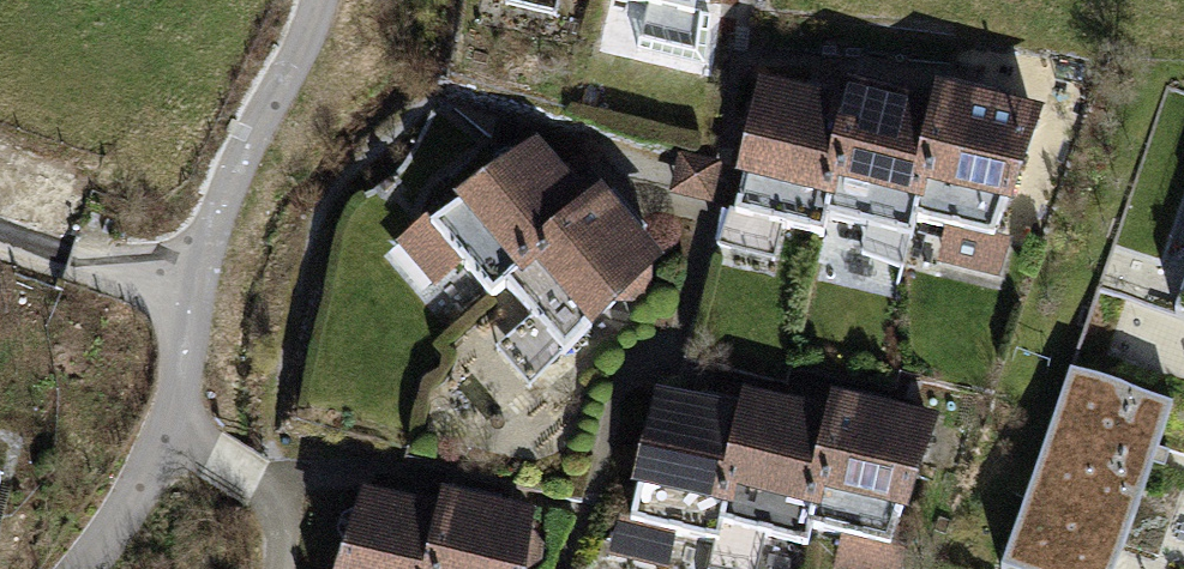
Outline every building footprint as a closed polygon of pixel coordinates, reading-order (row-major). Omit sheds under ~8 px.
[(611,6),(698,23),(704,0),(612,0),(611,6)] [(831,225),(853,115),(767,93),(737,221),(827,244),(831,225)] [(914,226),(941,116),(856,97),(853,115),(831,225),(910,244),(914,226)] [(1040,120),(945,97),(941,116),(914,226),(1002,247),(1040,120)] [(506,290),(592,220),(538,154),(434,235),(489,304),(506,290)] [(669,277),(611,204),(592,220),(506,290),(564,362),(669,277)] [(1069,371),(1001,568),(1116,568),(1172,406),(1069,371)] [(720,552),(747,420),(662,402),(633,533),(720,552)] [(802,554),(834,423),(751,403),(747,420),(724,534),(802,554)] [(943,430),(838,405),(834,423),(807,536),(899,555),(943,430)] [(445,523),(365,504),(347,568),(435,568),(445,523)] [(435,568),(526,568),(536,524),(448,508),(445,523),(435,568)]
